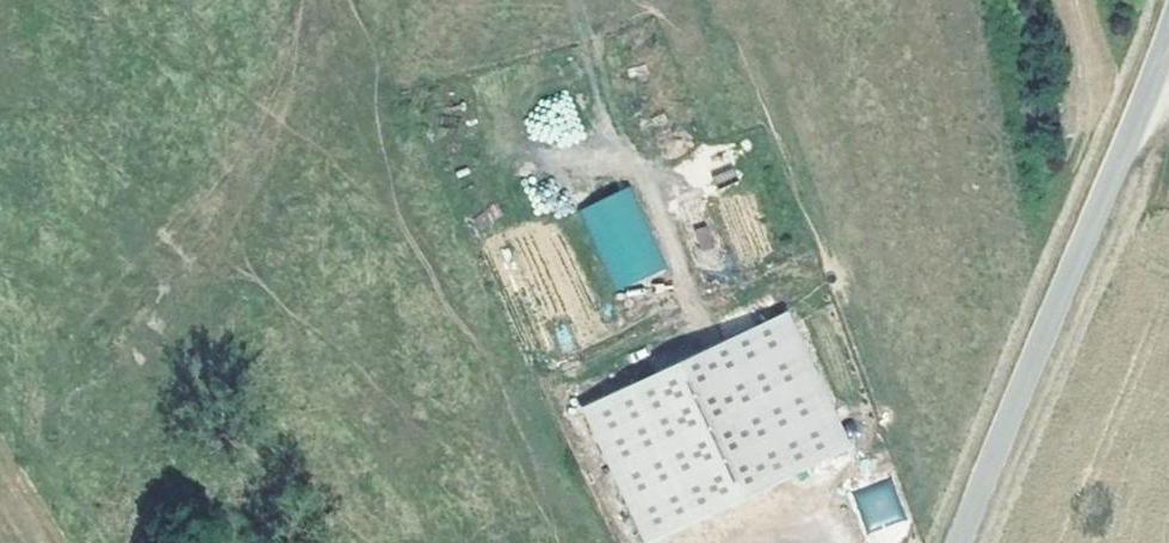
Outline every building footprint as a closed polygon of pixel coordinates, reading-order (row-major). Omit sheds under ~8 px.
[(629,186),(578,210),(617,292),(668,269),(629,186)] [(582,405),(646,542),(650,542),(852,449),(786,310),(582,405)] [(866,531),(904,517),(890,478),(852,492),(866,531)]
